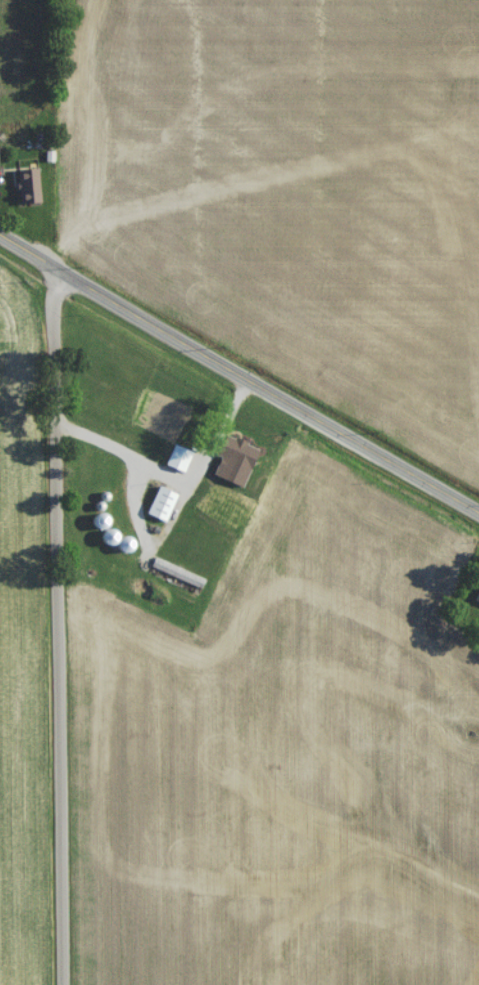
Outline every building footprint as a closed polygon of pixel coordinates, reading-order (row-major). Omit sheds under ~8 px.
[(216,460),(252,475),(261,454),(225,439),(216,460)] [(193,457),(175,448),(165,468),(183,477),(193,457)] [(147,517),(166,526),(179,499),(161,490),(147,517)] [(205,581),(154,565),(151,574),(202,590),(205,581)]
